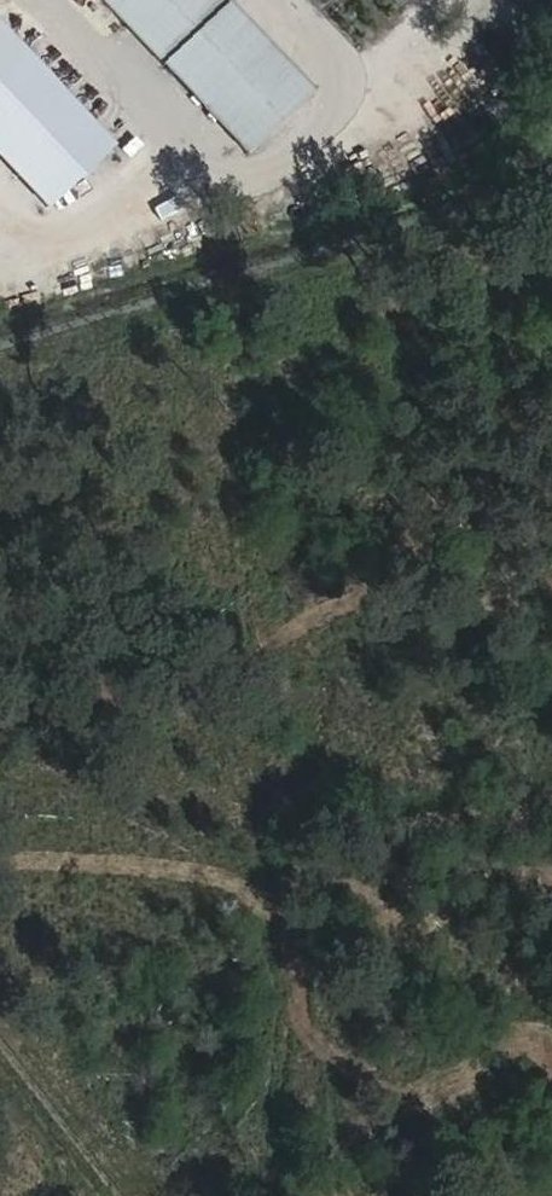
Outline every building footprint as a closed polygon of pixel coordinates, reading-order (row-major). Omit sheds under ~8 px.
[(247,155),(315,92),(228,0),(100,0),(247,155)] [(37,60),(0,19),(0,93),(37,60)]
